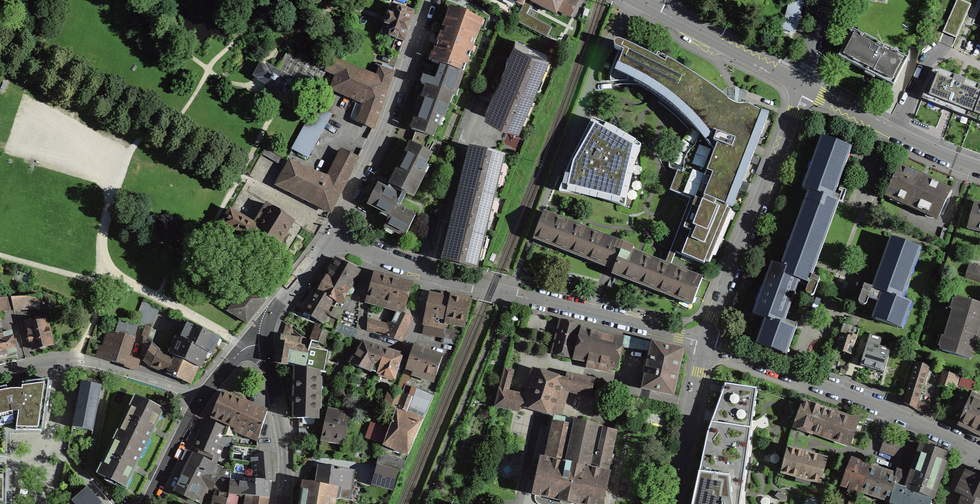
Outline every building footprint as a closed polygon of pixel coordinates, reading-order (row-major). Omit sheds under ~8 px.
[(549,10),(555,13),(557,9),(569,15),(576,2),(571,0),(534,0),(533,2),(542,6),(542,7),(545,9),(548,10),(549,10)] [(784,21),(796,25),(800,12),(804,0),(790,0),(788,8),(788,9),(784,21)] [(403,41),(404,41),(409,27),(413,12),(392,5),(382,34),(403,41)] [(439,41),(432,62),(441,65),(463,73),(468,59),(482,21),(480,20),(469,16),(469,14),(451,8),(439,41)] [(794,31),(796,26),(784,21),(782,27),(794,33),(794,31)] [(908,58),(907,58),(896,52),(895,54),(883,48),(884,46),(876,42),(875,44),(863,38),(864,36),(853,30),(839,57),(866,71),(865,74),(869,76),(874,79),(875,76),(893,85),(908,58)] [(506,62),(500,76),(533,90),(547,55),(515,41),(509,56),(508,55),(507,59),(505,61),(506,62)] [(619,51),(612,70),(611,72),(610,75),(610,78),(611,81),(625,81),(625,85),(637,84),(645,89),(649,91),(653,94),(657,96),(658,97),(661,99),(664,102),(668,104),(672,107),(675,110),(679,113),(682,117),(685,120),(689,123),(692,127),(689,129),(686,137),(684,138),(683,139),(681,141),(680,143),(679,144),(677,146),(676,148),(675,150),(675,152),(674,154),(674,155),(672,155),(670,154),(670,156),(669,158),(669,159),(669,161),(669,162),(669,164),(669,166),(669,167),(677,171),(669,192),(690,199),(668,257),(666,263),(671,265),(673,260),(676,253),(704,265),(705,263),(709,264),(731,211),(728,209),(729,206),(728,206),(764,114),(745,105),(743,110),(742,109),(742,105),(739,105),(735,104),(735,106),(734,106),(733,105),(732,105),(731,104),(730,103),(729,102),(728,101),(727,101),(728,100),(725,98),(721,95),(718,92),(714,90),(710,87),(706,84),(701,81),(697,78),(694,76),(692,74),(690,73),(687,71),(685,70),(682,68),(680,67),(677,65),(674,69),(672,68),(670,67),(667,65),(665,64),(663,62),(661,61),(658,60),(656,58),(654,57),(652,56),(650,55),(649,54),(647,53),(645,53),(643,52),(641,51),(639,50),(637,49),(635,48),(633,47),(630,46),(628,45),(626,44),(624,43),(622,43),(620,42),(618,42),(617,42),(615,43),(614,44),(614,45),(614,46),(614,47),(615,48),(616,49),(617,50),(619,51)] [(289,78),(288,81),(291,82),(290,83),(301,89),(302,88),(302,87),(303,86),(303,85),(304,85),(305,85),(306,85),(306,86),(307,86),(308,86),(310,88),(311,87),(311,86),(312,86),(313,86),(314,86),(315,87),(315,88),(316,88),(316,89),(316,90),(315,91),(318,92),(318,93),(319,93),(320,94),(321,95),(321,96),(320,97),(319,97),(320,98),(320,99),(326,88),(319,84),(322,78),(326,71),(326,70),(318,66),(286,54),(276,71),(289,78)] [(330,59),(326,70),(326,71),(339,76),(334,87),(352,95),(352,96),(365,102),(358,121),(373,128),(383,101),(385,95),(363,85),(367,74),(330,59)] [(282,92),(281,92),(284,87),(288,81),(289,78),(276,71),(268,66),(267,65),(266,66),(267,66),(259,80),(259,79),(258,80),(281,93),(282,92)] [(419,108),(411,129),(416,131),(430,136),(433,137),(440,117),(443,118),(449,103),(445,102),(448,94),(451,95),(454,86),(457,88),(463,73),(441,65),(434,84),(433,87),(430,86),(422,109),(419,108)] [(385,95),(393,73),(386,71),(380,68),(377,77),(367,74),(363,85),(385,95)] [(972,119),(979,100),(979,86),(934,68),(922,99),(931,103),(933,99),(943,103),(941,107),(947,109),(972,119)] [(518,125),(533,90),(500,76),(494,91),(493,90),(492,93),(491,96),(492,97),(486,111),(518,125)] [(315,109),(293,149),(306,156),(327,116),(321,113),(315,109)] [(578,149),(571,162),(560,191),(597,197),(624,206),(630,168),(640,146),(612,128),(609,127),(593,120),(583,139),(586,141),(584,145),(581,150),(578,149)] [(431,154),(425,150),(430,136),(416,131),(411,143),(401,163),(404,164),(396,179),(392,186),(410,195),(414,187),(417,188),(425,174),(424,174),(421,172),(431,154)] [(757,315),(769,320),(760,345),(771,349),(783,354),(793,327),(780,323),(799,273),(808,277),(836,200),(830,198),(848,147),(826,139),(807,190),(813,193),(786,268),(776,264),(757,315)] [(463,170),(464,171),(461,186),(495,194),(504,157),(470,149),(466,164),(465,164),(464,167),(463,170)] [(263,155),(282,166),(286,162),(266,150),(263,155)] [(347,178),(357,160),(350,156),(342,152),(332,171),(347,178)] [(347,178),(332,171),(329,179),(305,170),(291,162),(290,161),(289,162),(289,163),(286,169),(285,169),(285,170),(282,176),(281,176),(281,177),(277,184),(277,183),(276,185),(278,185),(303,198),(330,212),(347,178)] [(900,166),(887,194),(938,218),(951,189),(925,177),(900,166)] [(369,204),(390,215),(389,218),(388,218),(385,226),(386,226),(387,227),(404,235),(404,236),(405,236),(415,216),(414,215),(396,206),(401,197),(378,185),(368,204),(369,205),(369,204)] [(452,222),(486,231),(495,194),(461,186),(457,201),(456,201),(455,204),(454,207),(455,207),(452,222)] [(230,210),(222,225),(247,237),(248,235),(254,236),(276,250),(285,236),(294,221),(267,204),(256,222),(254,225),(230,210)] [(968,227),(979,231),(979,205),(975,204),(968,227)] [(637,252),(633,250),(634,247),(614,240),(611,238),(554,216),(544,212),(534,236),(610,265),(615,267),(613,271),(693,302),(702,278),(692,274),(637,252)] [(442,259),(477,268),(486,231),(452,222),(448,237),(447,237),(446,241),(445,244),(446,244),(442,259)] [(875,319),(886,323),(898,328),(898,327),(907,301),(898,298),(916,247),(894,239),(875,290),(884,294),(875,319)] [(352,283),(359,270),(337,259),(318,291),(334,299),(333,300),(341,304),(342,303),(347,293),(350,294),(352,293),(355,289),(354,287),(351,285),(352,283)] [(970,264),(966,276),(979,280),(979,267),(970,264)] [(403,313),(412,284),(394,279),(374,273),(367,297),(373,299),(371,304),(394,310),(387,327),(367,321),(367,330),(401,342),(413,318),(403,313)] [(814,295),(820,279),(811,276),(806,292),(805,293),(806,294),(806,295),(807,295),(811,296),(812,297),(813,296),(814,295)] [(867,304),(872,288),(864,285),(858,301),(858,302),(858,303),(859,304),(860,304),(863,305),(864,305),(865,305),(866,305),(867,304)] [(269,296),(262,290),(258,291),(256,293),(250,289),(231,313),(247,323),(269,296)] [(304,312),(320,321),(330,305),(333,300),(334,299),(318,291),(317,290),(316,292),(304,312)] [(449,298),(429,294),(423,324),(439,327),(441,318),(465,323),(470,299),(457,297),(450,295),(449,298)] [(39,308),(38,296),(11,298),(14,308),(14,310),(39,308)] [(970,359),(977,335),(979,326),(979,304),(958,297),(942,350),(970,359)] [(11,298),(0,298),(0,309),(14,308),(11,298)] [(150,328),(159,309),(143,301),(138,315),(135,324),(138,324),(146,326),(150,328)] [(323,327),(322,330),(354,340),(357,331),(336,324),(341,312),(334,309),(335,308),(330,305),(320,321),(325,324),(323,327)] [(31,342),(33,349),(52,345),(46,320),(43,321),(42,317),(26,321),(29,335),(28,335),(29,339),(29,342),(31,342)] [(135,324),(119,320),(116,332),(111,351),(128,357),(133,340),(138,324),(135,324)] [(580,325),(561,320),(553,353),(573,359),(588,362),(586,367),(608,372),(609,367),(618,369),(620,357),(624,338),(623,338),(579,327),(580,325)] [(219,339),(220,339),(190,324),(186,331),(184,330),(177,345),(174,344),(170,354),(174,356),(198,367),(200,367),(204,357),(203,357),(204,355),(206,352),(211,354),(218,339),(219,339)] [(323,327),(317,324),(311,341),(318,342),(322,330),(323,327)] [(851,355),(859,329),(844,324),(835,349),(838,350),(851,355)] [(143,335),(144,337),(147,339),(151,328),(150,328),(146,326),(143,335)] [(125,365),(124,367),(135,371),(138,364),(137,364),(137,360),(128,357),(111,351),(116,332),(104,328),(102,332),(107,334),(103,347),(101,358),(98,357),(96,356),(96,357),(125,365)] [(2,329),(0,329),(0,355),(0,357),(5,356),(7,355),(7,354),(16,352),(12,331),(3,334),(2,329)] [(874,336),(874,335),(870,333),(861,365),(871,368),(884,373),(890,350),(879,346),(881,338),(874,336)] [(149,364),(152,366),(152,367),(166,373),(174,356),(170,354),(160,350),(147,339),(144,337),(143,344),(150,347),(145,360),(149,364)] [(300,369),(301,368),(304,369),(309,347),(279,342),(278,347),(277,353),(280,354),(278,364),(295,368),(300,369)] [(371,372),(371,371),(378,374),(385,350),(380,348),(363,342),(350,363),(371,372)] [(673,395),(682,352),(683,352),(683,349),(681,349),(652,342),(647,367),(642,389),(673,395)] [(430,352),(413,346),(406,368),(435,377),(443,356),(430,352)] [(328,351),(309,347),(304,369),(321,372),(324,372),(325,362),(328,351)] [(396,353),(385,350),(378,374),(388,377),(386,380),(391,382),(392,378),(394,379),(401,357),(397,355),(395,355),(396,353)] [(198,367),(174,356),(166,373),(170,375),(191,384),(196,371),(198,367)] [(928,409),(917,403),(928,366),(916,362),(905,398),(904,403),(905,403),(926,415),(928,409)] [(566,377),(532,367),(529,375),(499,365),(488,404),(520,413),(521,407),(553,417),(554,414),(562,416),(569,392),(590,398),(595,377),(567,371),(566,377)] [(318,394),(321,395),(321,372),(304,369),(301,368),(300,369),(295,368),(294,393),(294,418),(299,418),(300,442),(315,441),(314,419),(317,419),(318,394)] [(960,376),(945,371),(940,385),(944,386),(943,389),(947,390),(948,387),(956,390),(960,376)] [(2,420),(1,417),(13,413),(13,410),(19,410),(16,430),(42,430),(50,377),(23,380),(23,388),(21,387),(17,387),(10,388),(8,388),(7,384),(0,386),(0,420),(2,420)] [(970,380),(968,386),(974,388),(977,382),(970,380)] [(72,427),(93,431),(95,418),(102,386),(81,382),(72,427)] [(742,493),(747,456),(751,427),(757,388),(725,384),(725,385),(724,386),(721,394),(716,410),(715,411),(711,422),(711,423),(709,428),(709,429),(707,433),(692,503),(740,503),(742,493)] [(384,444),(408,454),(433,396),(417,389),(413,398),(402,394),(396,410),(389,430),(384,444)] [(396,410),(402,394),(392,389),(386,407),(396,410)] [(222,392),(211,417),(259,438),(267,411),(243,401),(222,392)] [(971,395),(959,424),(972,430),(979,434),(979,399),(971,395)] [(125,426),(120,436),(144,448),(153,429),(163,409),(139,397),(134,408),(130,406),(121,425),(125,426)] [(812,435),(813,432),(827,437),(835,413),(813,405),(803,402),(794,425),(791,433),(787,448),(789,449),(791,445),(794,432),(794,428),(812,435)] [(344,442),(350,415),(328,410),(325,424),(322,437),(344,442)] [(835,413),(827,437),(850,445),(859,422),(839,415),(835,413)] [(554,414),(553,417),(544,456),(540,455),(531,493),(579,503),(604,503),(611,470),(609,470),(618,429),(599,425),(599,423),(574,417),(574,418),(562,416),(554,414)] [(201,430),(193,448),(211,455),(214,456),(219,445),(232,447),(232,443),(232,438),(236,439),(237,432),(227,427),(226,429),(206,420),(201,431),(201,430)] [(372,424),(367,438),(384,444),(389,430),(372,424)] [(134,468),(144,448),(120,436),(115,446),(111,445),(102,463),(106,465),(101,475),(125,487),(134,468)] [(885,439),(881,450),(900,457),(903,446),(885,439)] [(268,481),(272,481),(270,453),(263,454),(258,454),(257,446),(232,443),(232,447),(231,453),(242,454),(241,461),(251,462),(252,479),(252,480),(268,481)] [(894,484),(933,498),(940,477),(939,477),(941,469),(943,470),(949,454),(933,448),(921,444),(917,455),(920,457),(917,464),(915,463),(911,477),(897,472),(896,475),(894,484)] [(802,447),(801,452),(789,449),(787,448),(781,472),(797,476),(820,483),(827,459),(813,456),(813,455),(814,451),(811,450),(802,447)] [(193,452),(182,475),(174,491),(193,501),(195,497),(198,499),(205,485),(212,489),(218,478),(219,479),(221,475),(213,471),(217,464),(193,452)] [(402,461),(380,455),(376,465),(384,467),(384,468),(385,468),(385,467),(386,468),(393,469),(393,470),(393,471),(394,470),(396,470),(396,471),(398,471),(399,471),(399,470),(402,461)] [(851,459),(841,485),(861,491),(870,466),(866,464),(851,459)] [(341,488),(340,498),(349,500),(351,486),(342,485),(343,476),(354,478),(355,471),(343,468),(340,468),(318,465),(315,483),(341,488)] [(861,491),(890,501),(894,484),(896,475),(874,467),(870,466),(861,491)] [(393,470),(393,469),(386,468),(384,475),(375,473),(373,481),(384,484),(386,476),(396,479),(398,471),(396,471),(396,470),(394,470),(393,471),(393,470)] [(963,495),(962,498),(960,503),(979,503),(979,498),(975,496),(979,486),(979,478),(966,471),(957,492),(963,495)] [(246,495),(268,497),(268,483),(268,481),(252,480),(252,479),(244,479),(244,483),(230,481),(229,493),(235,494),(246,495)] [(315,483),(304,482),(303,490),(302,490),(299,503),(333,503),(334,498),(340,498),(341,488),(315,483)] [(931,501),(932,500),(933,498),(894,484),(890,501),(897,503),(931,503),(932,502),(931,501)] [(71,501),(74,503),(102,503),(96,497),(87,487),(71,501)] [(235,494),(229,493),(228,499),(226,503),(233,503),(235,494)] [(268,498),(268,497),(246,495),(245,503),(267,503),(268,498)]
